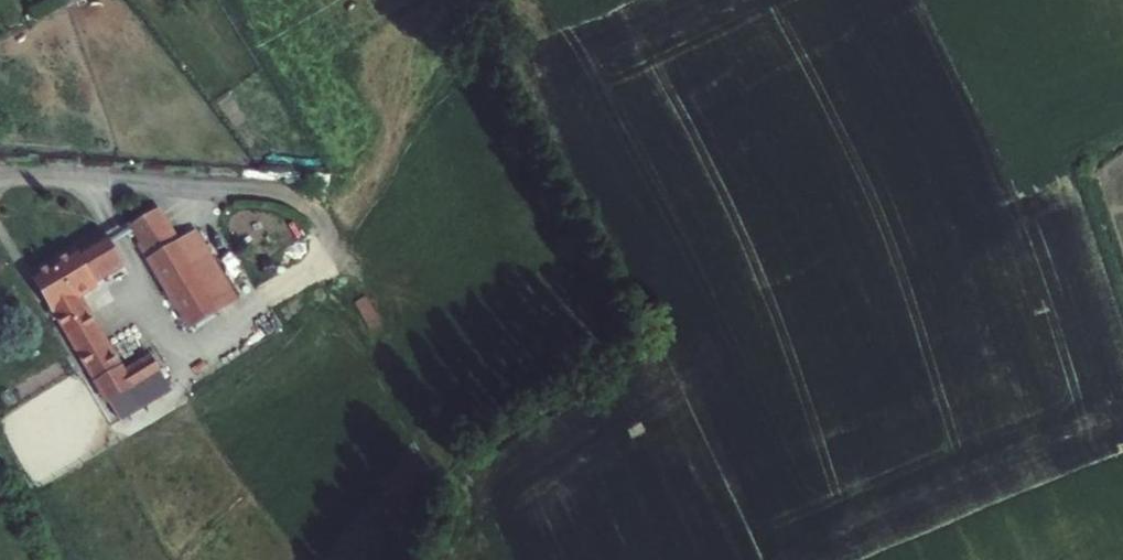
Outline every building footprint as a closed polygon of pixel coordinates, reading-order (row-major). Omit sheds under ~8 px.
[(153,204),(125,222),(186,314),(214,295),(189,257),(175,237),(153,204)] [(194,224),(175,237),(189,257),(208,244),(194,224)] [(77,249),(76,246),(33,274),(81,357),(102,392),(151,362),(155,359),(148,347),(117,367),(74,289),(94,275),(93,273),(121,255),(106,231),(77,249)] [(233,282),(208,244),(189,257),(214,295),(233,282)] [(151,362),(102,392),(115,415),(166,384),(151,362)]
